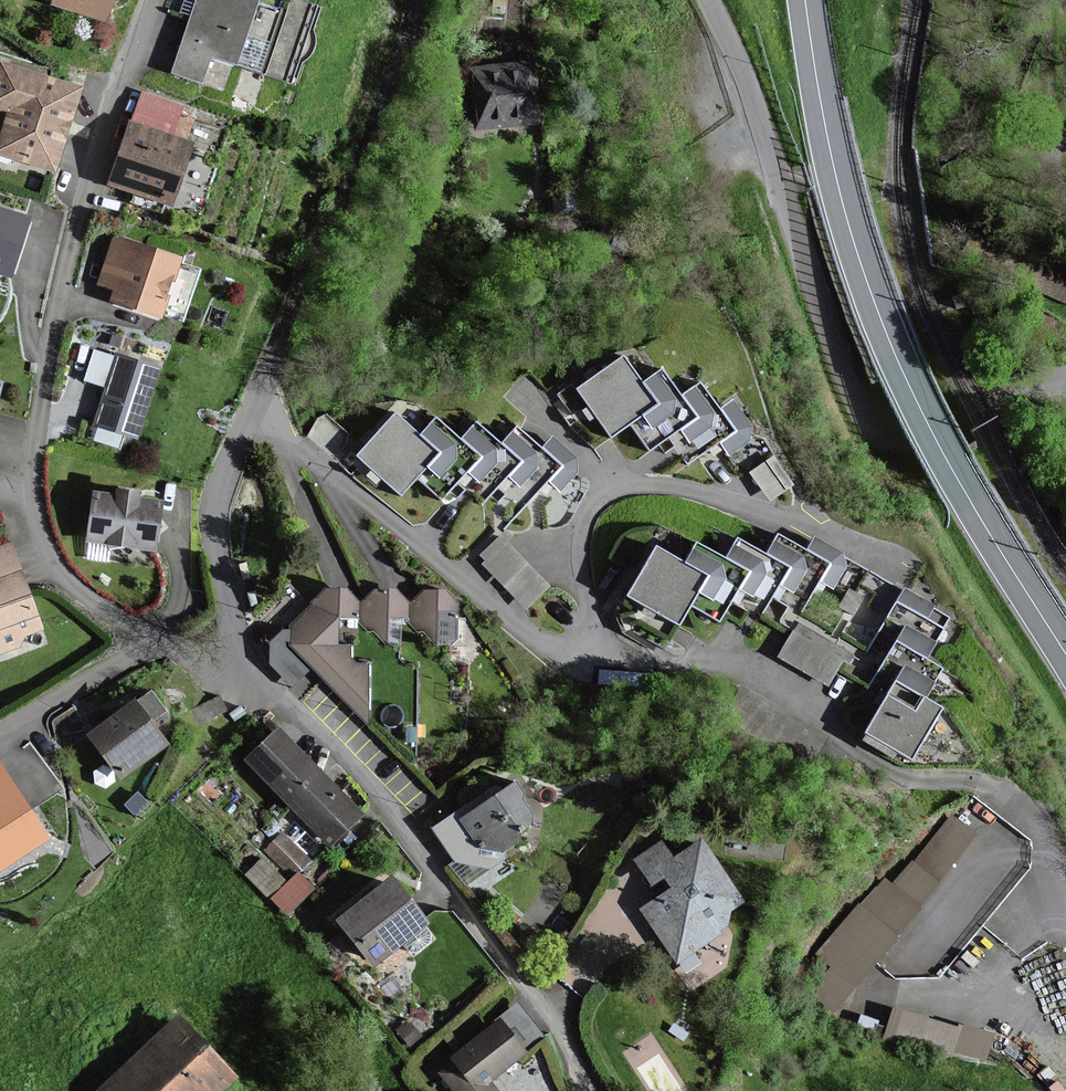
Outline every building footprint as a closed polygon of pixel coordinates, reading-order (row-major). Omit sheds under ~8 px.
[(52,3),(98,19),(104,0),(53,0),(52,3)] [(169,76),(201,87),(210,60),(284,85),(310,8),(287,0),(195,0),(169,76)] [(535,125),(529,64),(465,70),(471,131),(535,125)] [(0,65),(0,113),(3,114),(0,123),(0,156),(53,173),(79,90),(0,65)] [(183,108),(137,93),(108,183),(169,202),(188,144),(173,139),(183,108)] [(27,223),(0,213),(0,279),(5,281),(27,223)] [(177,260),(110,239),(95,286),(111,291),(107,303),(159,319),(177,260)] [(137,439),(160,372),(95,350),(83,385),(103,392),(92,424),(137,439)] [(750,460),(741,447),(753,439),(751,435),(728,402),(715,411),(697,384),(676,399),(657,372),(637,386),(618,360),(573,391),(607,441),(629,425),(648,453),(668,439),(687,466),(719,444),(737,469),(750,460)] [(520,510),(544,483),(557,495),(560,491),(566,497),(579,483),(570,475),(579,466),(549,440),(539,451),(516,429),(498,448),(472,425),(457,443),(433,421),(416,440),(391,417),(353,458),(397,498),(413,480),(437,501),(453,483),(478,506),(495,488),(520,510)] [(747,468),(767,497),(788,483),(769,454),(747,468)] [(90,495),(83,541),(148,552),(156,505),(132,501),(90,495)] [(879,705),(862,735),(908,762),(939,708),(922,698),(940,668),(925,659),(950,618),(814,538),(806,552),(779,536),(766,557),(738,541),(727,560),(697,543),(684,566),(656,549),(629,596),(679,625),(691,605),(719,621),(731,600),(759,616),(771,597),(801,614),(814,592),(821,581),(853,600),(849,607),(836,629),(884,657),(862,694),(879,705)] [(548,582),(518,552),(517,553),(503,540),(482,561),(527,604),(548,582)] [(11,546),(0,550),(0,645),(41,631),(11,546)] [(346,658),(352,653),(337,638),(354,620),(355,593),(321,592),(280,636),(365,723),(365,676),(346,658)] [(411,594),(355,593),(354,620),(382,648),(410,620),(411,594)] [(437,647),(470,613),(452,595),(411,594),(410,620),(437,647)] [(830,680),(846,645),(791,621),(775,656),(830,680)] [(169,746),(135,699),(85,734),(118,782),(169,746)] [(360,817),(281,727),(244,760),(323,850),(360,817)] [(0,770),(0,873),(47,843),(0,770)] [(537,820),(509,782),(457,820),(485,859),(537,820)] [(978,837),(952,815),(893,887),(918,908),(967,849),(978,837)] [(737,899),(694,836),(667,855),(655,839),(632,855),(657,891),(636,906),(674,960),(727,923),(719,912),(737,899)] [(271,893),(287,910),(315,884),(299,867),(271,893)] [(814,996),(833,1012),(918,908),(893,887),(886,880),(826,953),(840,965),(814,996)] [(420,927),(385,881),(333,919),(368,965),(420,927)] [(886,1031),(986,1053),(992,1027),(891,1005),(886,1031)] [(173,1017),(94,1089),(96,1090),(217,1090),(231,1079),(173,1017)] [(497,1021),(433,1075),(447,1090),(496,1090),(487,1081),(522,1051),(497,1021)]
